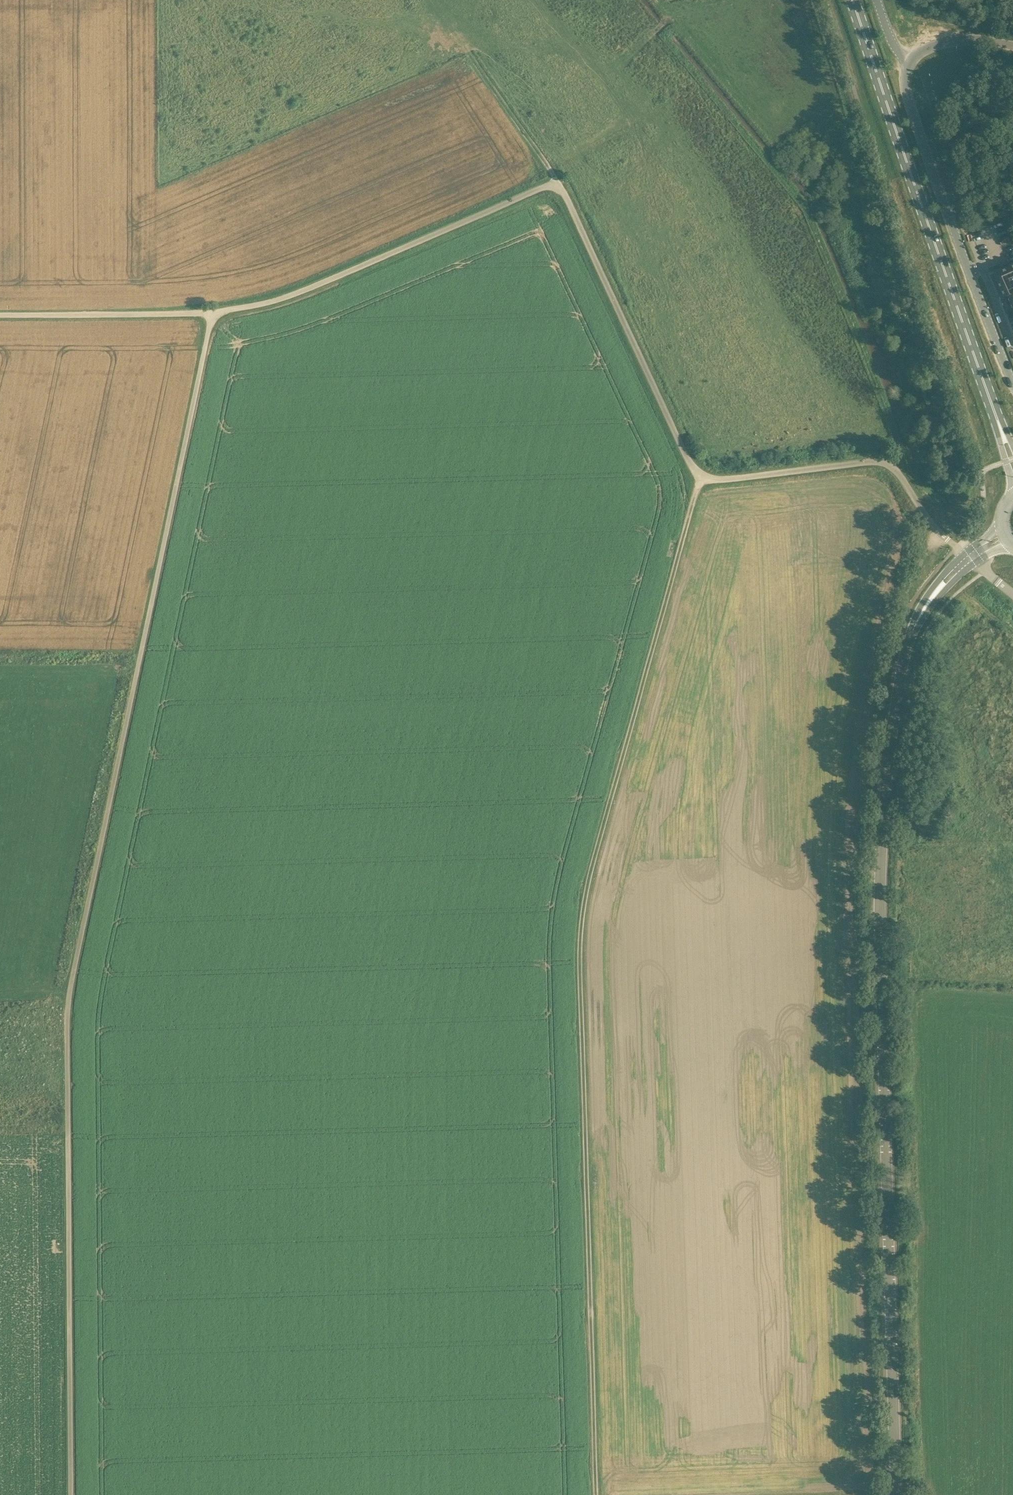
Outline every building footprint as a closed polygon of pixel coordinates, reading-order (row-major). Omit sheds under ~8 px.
[(994,273),(1005,297),(1005,296),(1008,304),(1011,303),(1012,306),(1012,308),(1012,265),(994,273)]
